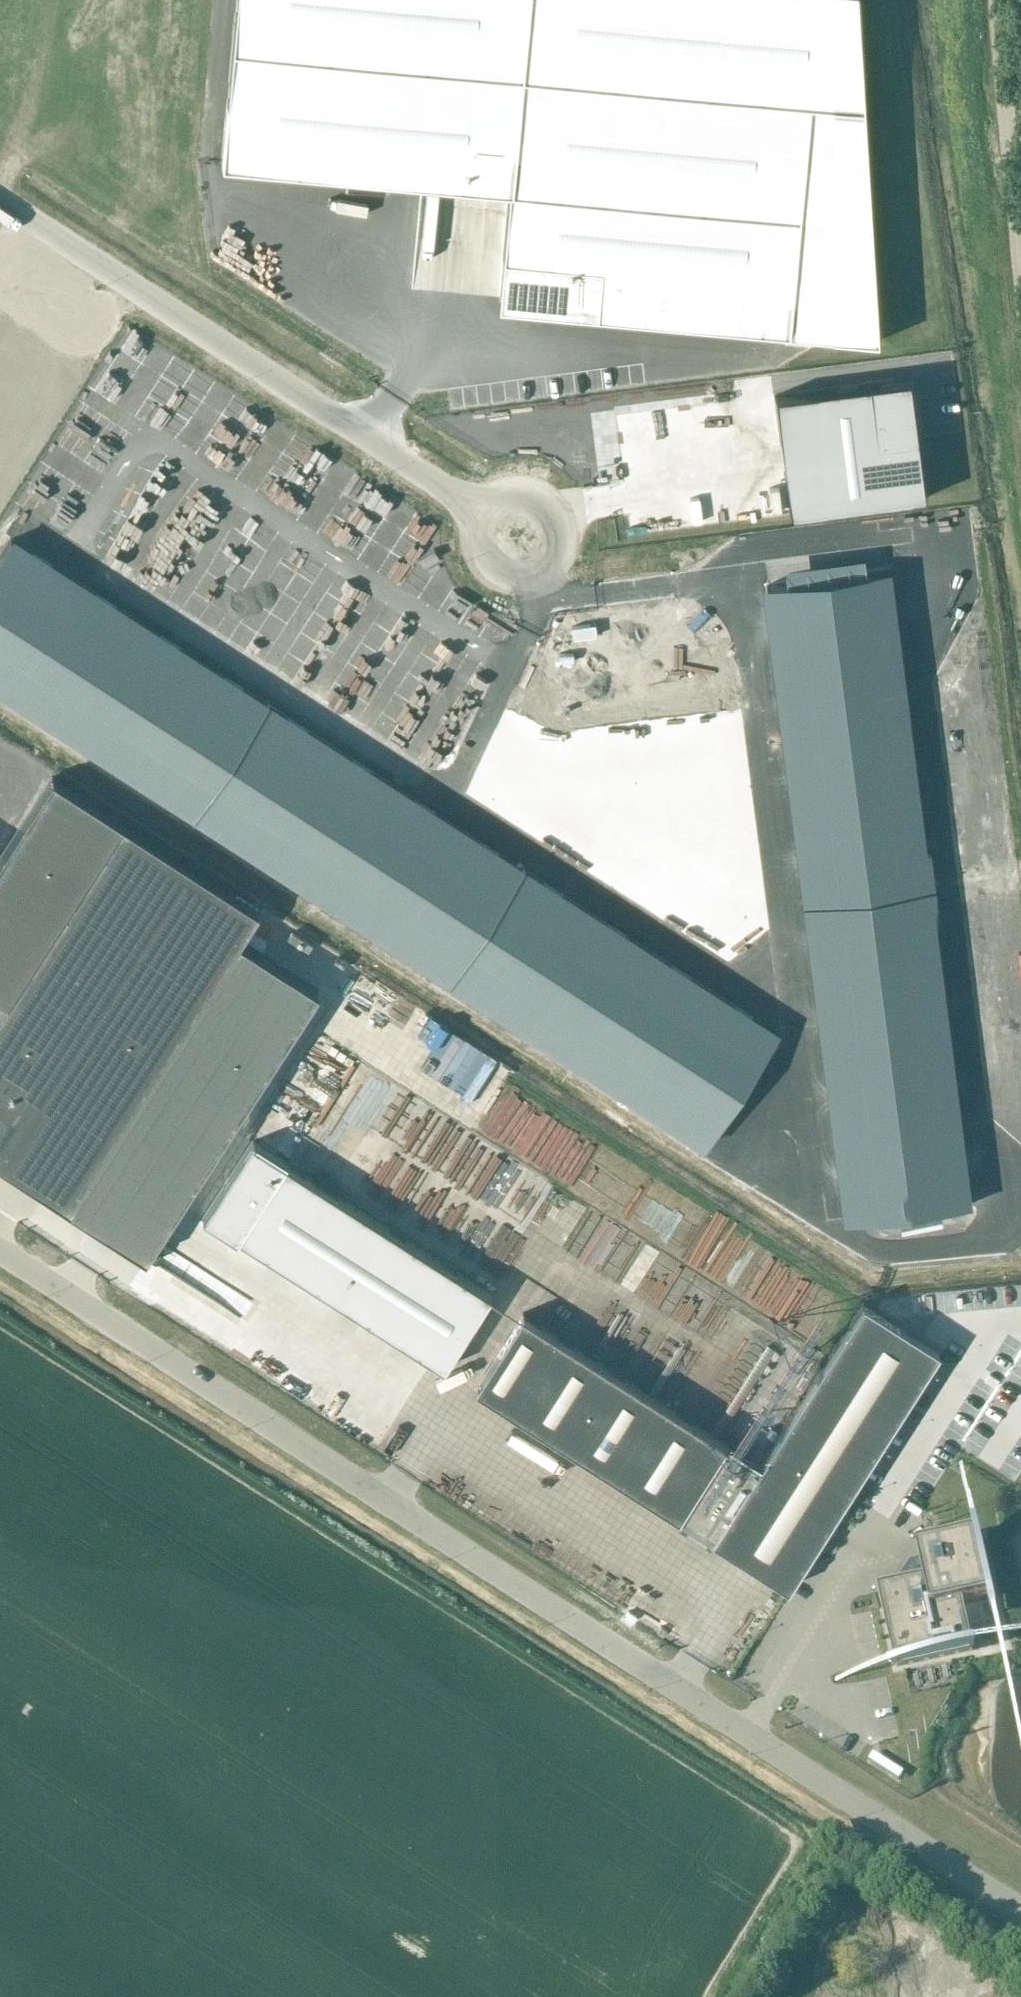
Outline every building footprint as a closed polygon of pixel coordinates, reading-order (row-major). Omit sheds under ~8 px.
[(222,162),(508,189),(502,258),(510,259),(507,296),(547,300),(593,304),(593,312),(883,338),(862,0),(237,0),(222,162)] [(914,377),(774,395),(789,512),(929,495),(914,377)] [(688,615),(604,629),(611,672),(698,662),(688,615)] [(4,994),(118,816),(49,772),(0,848),(0,992),(4,994)] [(0,1000),(0,1163),(141,1254),(308,993),(231,943),(256,904),(118,816),(4,994),(0,1000)] [(391,1128),(388,1188),(372,1180),(364,1195),(350,1201),(458,1259),(450,1251),(459,1247),(463,1256),(478,1249),(477,1244),(486,1234),(487,1221),(455,1191),(480,1145),(436,1122),(419,1153),(403,1153),(395,1135),(410,1136),(420,1125),(397,1103),(398,1088),(339,1056),(286,1154),(297,1160),(307,1140),(324,1141),(324,1129),(347,1130),(346,1126),(391,1128)] [(236,1241),(238,1238),(442,1368),(490,1293),(253,1141),(202,1219),(236,1241)] [(563,1240),(578,1220),(561,1208),(546,1228),(563,1240)] [(153,1254),(140,1288),(169,1299),(171,1294),(185,1299),(195,1274),(224,1285),(231,1267),(236,1269),(243,1253),(181,1230),(174,1247),(171,1246),(166,1259),(153,1254)] [(554,1278),(532,1314),(550,1325),(572,1288),(554,1278)] [(474,1388),(678,1518),(676,1521),(709,1543),(711,1539),(787,1587),(815,1543),(843,1499),(938,1350),(863,1302),(760,1464),(523,1313),(474,1388)] [(903,1577),(905,1586),(879,1591),(896,1668),(972,1651),(962,1605),(993,1598),(979,1537),(918,1551),(921,1562),(912,1564),(903,1577)] [(721,1625),(737,1636),(742,1629),(726,1618),(721,1625)] [(949,1994),(934,1943),(907,1950),(919,1989),(932,1985),(936,1996),(940,1996),(949,1994)]
